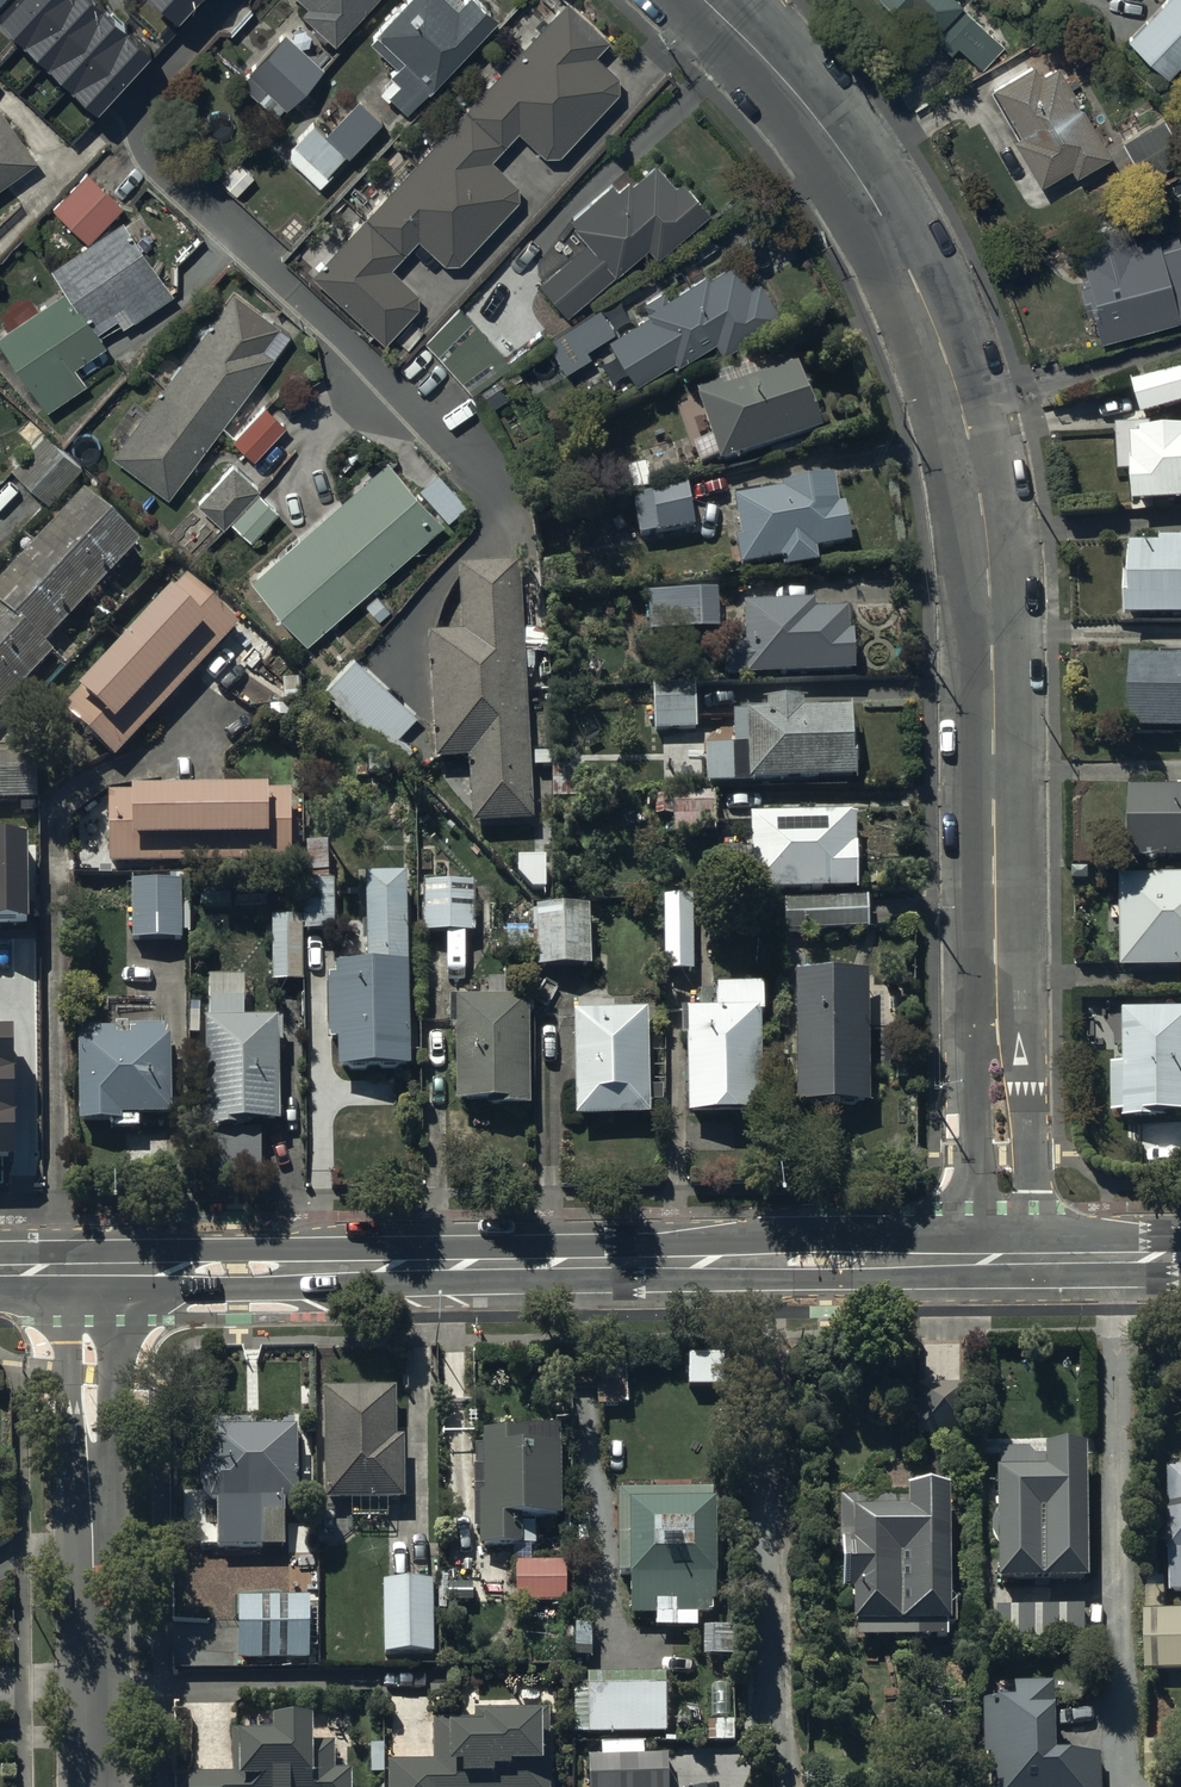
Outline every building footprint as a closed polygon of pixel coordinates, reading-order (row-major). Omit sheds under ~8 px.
[(0,16),(0,24),(95,112),(152,50),(98,0),(15,0),(0,16)] [(179,21),(198,0),(157,0),(179,21)] [(379,0),(299,0),(310,10),(304,16),(338,46),(379,0)] [(498,23),(474,0),(470,0),(459,11),(447,0),(414,0),(371,44),(399,70),(391,78),(402,88),(392,97),(410,114),(498,23)] [(904,21),(909,15),(953,56),(959,50),(985,74),(1010,47),(960,0),(882,0),(904,21)] [(1129,42),(1169,81),(1180,68),(1180,0),(1170,0),(1129,42)] [(569,1),(310,278),(385,349),(420,312),(420,297),(394,271),(422,243),(447,268),(460,268),(520,204),(519,189),(491,164),(518,134),(547,160),(562,159),(620,95),(620,80),(597,59),(613,41),(569,1)] [(324,69),(286,35),(241,85),(279,119),(324,69)] [(1059,69),(1043,78),(1038,69),(996,93),(1023,141),(1016,145),(1041,189),(1073,171),(1078,179),(1111,161),(1059,69)] [(381,119),(354,95),(321,131),(309,120),(282,149),(320,185),(381,119)] [(0,109),(0,193),(40,164),(0,109)] [(1124,145),(1148,184),(1180,164),(1180,144),(1167,120),(1124,145)] [(708,215),(684,187),(678,192),(658,168),(634,189),(631,185),(619,195),(613,188),(572,222),(577,227),(575,229),(588,244),(538,287),(567,321),(650,251),(656,258),(708,215)] [(52,271),(68,294),(0,340),(48,412),(87,386),(76,371),(109,349),(99,334),(119,321),(126,331),(176,297),(126,222),(52,271)] [(1138,245),(1133,225),(1076,241),(1104,345),(1180,324),(1180,322),(1180,321),(1180,238),(1180,234),(1138,245)] [(784,321),(761,283),(752,288),(737,263),(711,280),(708,276),(671,300),(665,290),(643,303),(649,313),(647,314),(651,319),(611,343),(638,387),(679,362),(681,369),(718,346),(725,358),(784,321)] [(236,295),(115,458),(171,499),(289,339),(281,333),(283,330),(236,295)] [(569,376),(593,361),(588,353),(615,336),(600,312),(549,343),(569,376)] [(459,314),(426,344),(474,397),(507,367),(459,314)] [(722,474),(825,440),(813,402),(809,403),(788,338),(710,364),(719,392),(699,399),(702,406),(700,406),(722,474)] [(1134,388),(1145,425),(1180,414),(1180,375),(1134,388)] [(263,403),(230,436),(251,456),(283,423),(263,403)] [(44,428),(10,464),(48,500),(82,464),(44,428)] [(1137,444),(1140,514),(1180,513),(1180,442),(1137,444)] [(445,527),(389,464),(253,583),(309,646),(445,527)] [(226,531),(261,492),(235,468),(200,507),(226,531)] [(442,469),(424,485),(450,515),(469,499),(442,469)] [(785,502),(738,510),(745,550),(738,551),(743,578),(784,571),(785,581),(821,575),(818,559),(853,554),(846,516),(841,517),(836,488),(784,497),(785,502)] [(655,506),(638,508),(643,542),(697,533),(690,489),(653,495),(655,506)] [(278,516),(259,498),(233,526),(252,544),(278,516)] [(86,501),(0,592),(0,717),(52,662),(45,655),(141,553),(86,501)] [(1135,625),(1180,625),(1180,547),(1162,548),(1162,553),(1134,553),(1135,625)] [(538,830),(522,568),(462,572),(466,640),(432,642),(440,769),(471,767),(475,834),(538,830)] [(190,585),(66,717),(117,765),(242,634),(190,585)] [(719,596),(650,598),(651,638),(721,636),(719,596)] [(751,687),(860,682),(858,640),(853,640),(853,620),(817,622),(816,614),(748,617),(750,662),(727,663),(728,684),(751,683),(751,687)] [(356,655),(320,691),(399,768),(413,754),(399,740),(420,719),(356,655)] [(1136,666),(1136,738),(1180,738),(1180,666),(1136,666)] [(697,691),(656,693),(658,735),(699,733),(697,691)] [(711,792),(858,787),(856,719),(808,720),(807,711),(771,712),(771,723),(740,724),(741,758),(710,759),(711,792)] [(0,747),(0,798),(35,797),(34,746),(0,747)] [(716,792),(671,793),(672,833),(716,832),(716,792)] [(293,798),(111,801),(112,874),(294,871),(293,798)] [(1138,800),(1138,869),(1180,869),(1180,800),(1138,800)] [(756,902),(861,900),(859,823),(755,826),(756,902)] [(0,831),(0,923),(27,922),(26,831),(0,831)] [(1126,881),(1127,974),(1180,974),(1180,880),(1126,881)] [(414,1079),(410,882),(367,883),(369,976),(341,976),(341,988),(333,988),(334,1052),(341,1052),(342,1081),(414,1079)] [(336,887),(306,888),(307,940),(337,939),(336,887)] [(183,888),(135,889),(136,948),(184,947),(183,888)] [(477,890),(428,890),(428,942),(478,942),(477,890)] [(695,904),(667,905),(669,979),(696,979),(695,904)] [(871,906),(789,908),(790,940),(872,937),(871,906)] [(539,917),(541,980),(592,978),(591,916),(539,917)] [(872,983),(798,984),(800,1117),(874,1115),(872,983)] [(213,1029),(209,1029),(212,1140),(215,1140),(216,1189),(265,1188),(264,1135),(285,1135),(283,1055),(287,1055),(286,1027),(248,1028),(247,988),(212,988),(213,1029)] [(719,1022),(691,1022),(694,1125),(766,1124),(763,1024),(767,1024),(766,992),(719,993),(719,1022)] [(529,1009),(453,1011),(453,1038),(460,1038),(461,1114),(530,1113),(529,1009)] [(1129,1019),(1130,1073),(1117,1073),(1118,1121),(1132,1121),(1132,1127),(1180,1126),(1180,1018),(1129,1019)] [(651,1021),(578,1022),(579,1127),(652,1127),(651,1021)] [(118,1038),(82,1039),(83,1133),(125,1132),(125,1125),(174,1125),(174,1048),(169,1048),(169,1036),(135,1037),(135,1048),(118,1048),(118,1038)] [(963,1386),(916,1385),(917,1436),(964,1435),(963,1386)] [(322,1392),(323,1501),(403,1500),(402,1440),(395,1440),(395,1391),(322,1392)] [(295,1500),(295,1429),(285,1429),(284,1421),(212,1421),(213,1430),(208,1430),(208,1462),(207,1463),(206,1464),(205,1465),(204,1466),(203,1467),(202,1468),(201,1470),(200,1471),(200,1472),(199,1474),(199,1475),(199,1477),(198,1478),(198,1480),(198,1481),(198,1483),(199,1484),(199,1486),(199,1487),(200,1489),(200,1490),(201,1492),(202,1493),(203,1494),(204,1496),(205,1497),(206,1498),(207,1499),(208,1500),(210,1500),(211,1501),(213,1502),(214,1502),(215,1503),(217,1503),(217,1546),(283,1546),(283,1500),(295,1500)] [(520,1431),(480,1431),(482,1467),(473,1467),(473,1530),(478,1530),(478,1547),(535,1547),(535,1517),(562,1517),(562,1427),(532,1427),(532,1426),(520,1426),(520,1431)] [(1045,1468),(997,1469),(995,1469),(996,1580),(1051,1580),(1051,1604),(1042,1604),(1042,1600),(996,1600),(996,1646),(1086,1645),(1085,1598),(1107,1598),(1106,1568),(1088,1569),(1087,1561),(1093,1561),(1092,1479),(1086,1479),(1085,1445),(1045,1445),(1045,1468)] [(906,1498),(838,1498),(839,1547),(840,1547),(841,1592),(852,1592),(852,1626),(856,1626),(856,1639),(952,1638),(949,1487),(906,1488),(906,1498)] [(697,1616),(715,1616),(715,1490),(618,1491),(618,1573),(629,1573),(629,1617),(657,1617),(657,1603),(675,1603),(675,1629),(697,1629),(697,1616)] [(565,1562),(514,1562),(515,1603),(545,1603),(545,1611),(560,1610),(560,1603),(566,1603),(565,1562)] [(432,1581),(381,1582),(383,1656),(433,1655),(432,1581)] [(311,1598),(238,1597),(237,1661),(310,1662),(311,1598)] [(1148,1615),(1150,1677),(1180,1677),(1180,1615),(1148,1615)] [(584,1676),(585,1735),(666,1734),(665,1675),(584,1676)] [(982,1700),(983,1755),(989,1755),(989,1786),(1101,1786),(1101,1754),(1053,1755),(1052,1682),(1014,1683),(1014,1699),(982,1700)] [(389,1761),(389,1786),(549,1786),(549,1710),(474,1709),(474,1719),(431,1719),(432,1761),(389,1761)] [(188,1774),(188,1786),(350,1786),(350,1770),(334,1770),(334,1743),(310,1743),(310,1719),(272,1719),(272,1731),(232,1731),(232,1750),(235,1750),(235,1774),(188,1774)] [(589,1786),(668,1786),(667,1755),(645,1755),(645,1742),(600,1742),(601,1757),(589,1758),(589,1786)]
